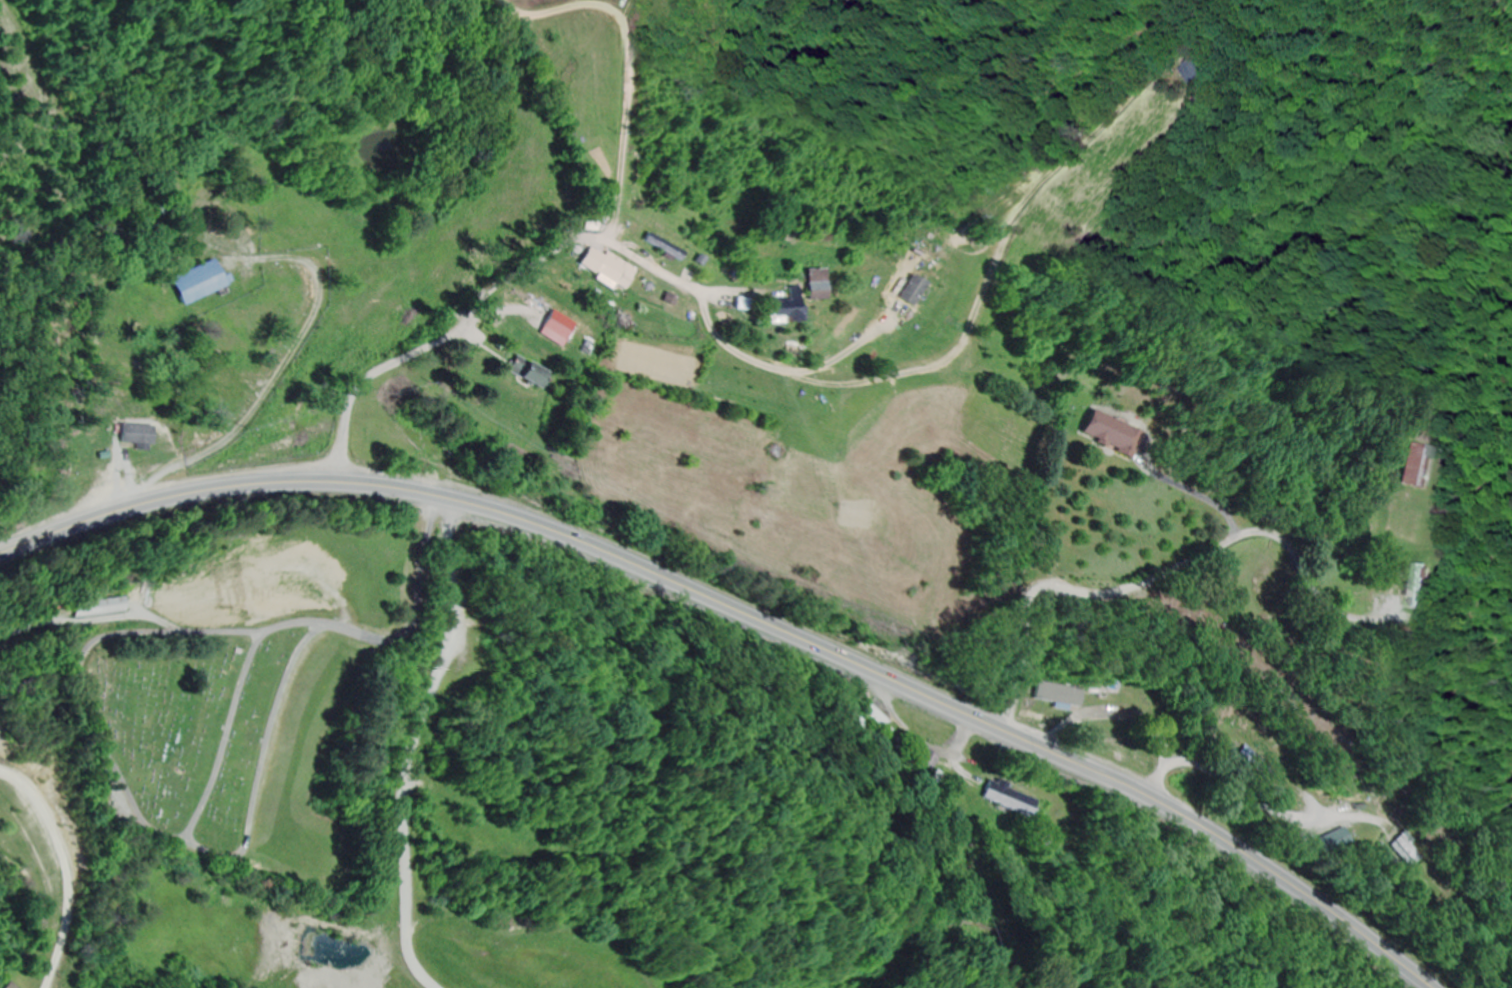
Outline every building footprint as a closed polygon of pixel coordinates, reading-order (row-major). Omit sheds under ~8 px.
[(1180,70),(1197,92),(1211,82),(1194,59),(1180,70)] [(625,266),(605,252),(602,257),(586,247),(575,264),(611,287),(625,266)] [(803,271),(803,301),(822,301),(822,271),(803,271)] [(762,301),(762,325),(796,325),(796,288),(786,288),(786,301),(762,301)] [(536,334),(559,349),(574,325),(551,310),(536,334)] [(1090,410),(1078,438),(1129,460),(1141,432),(1090,410)] [(153,425),(119,426),(120,447),(154,446),(153,425)] [(1399,487),(1426,490),(1432,448),(1405,444),(1399,487)] [(1424,565),(1413,564),(1410,609),(1420,609),(1424,565)] [(1086,692),(1086,703),(1125,703),(1125,692),(1086,692)] [(978,798),(1025,818),(1032,802),(984,782),(978,798)] [(1385,846),(1405,868),(1417,857),(1397,835),(1385,846)]
